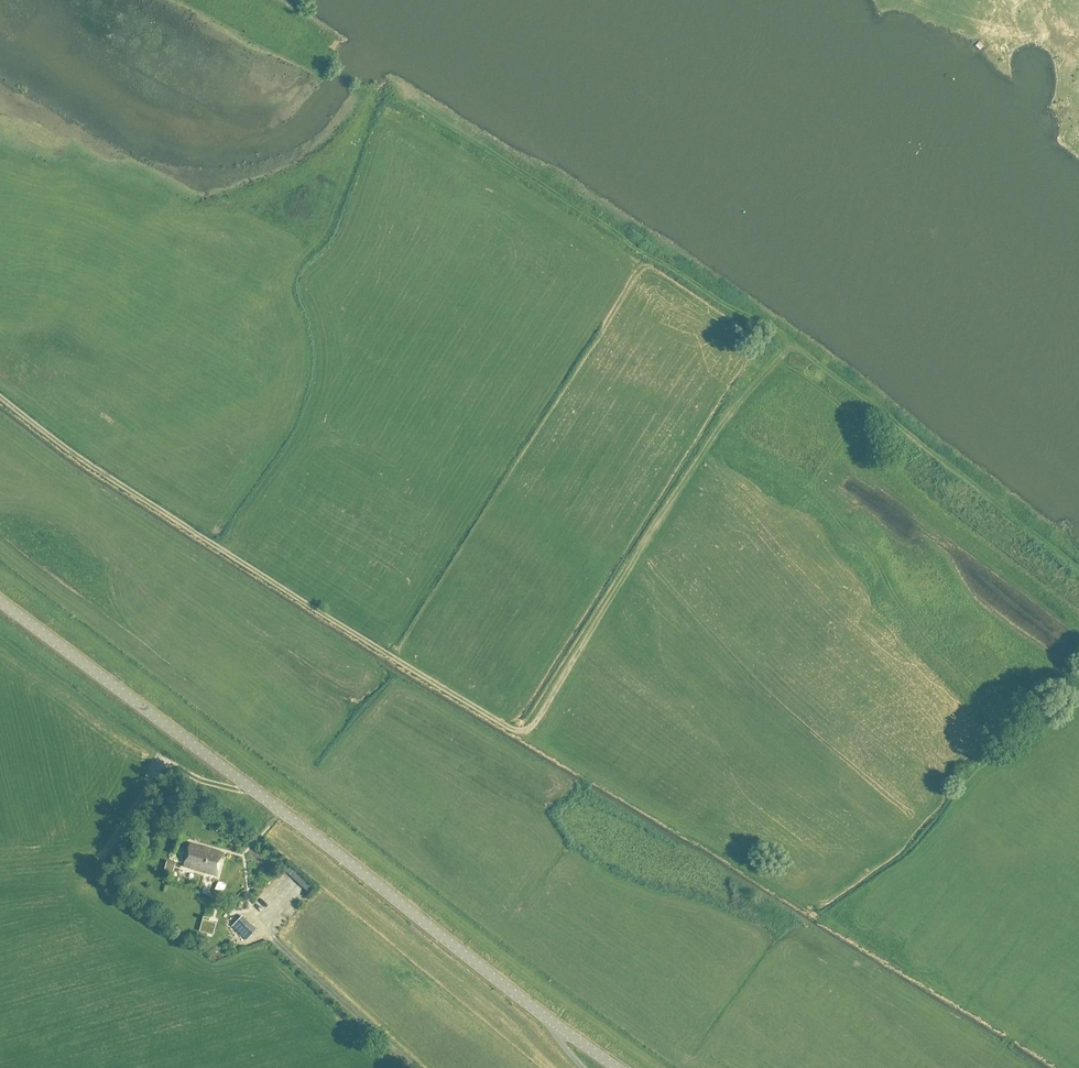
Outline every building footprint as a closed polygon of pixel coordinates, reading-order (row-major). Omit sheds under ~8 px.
[(184,866),(217,874),(223,852),(190,844),(184,866)] [(257,929),(242,915),(231,926),(246,940),(257,929)] [(209,921),(210,917),(204,916),(203,919),(200,930),(212,934),(216,923),(209,921)]
